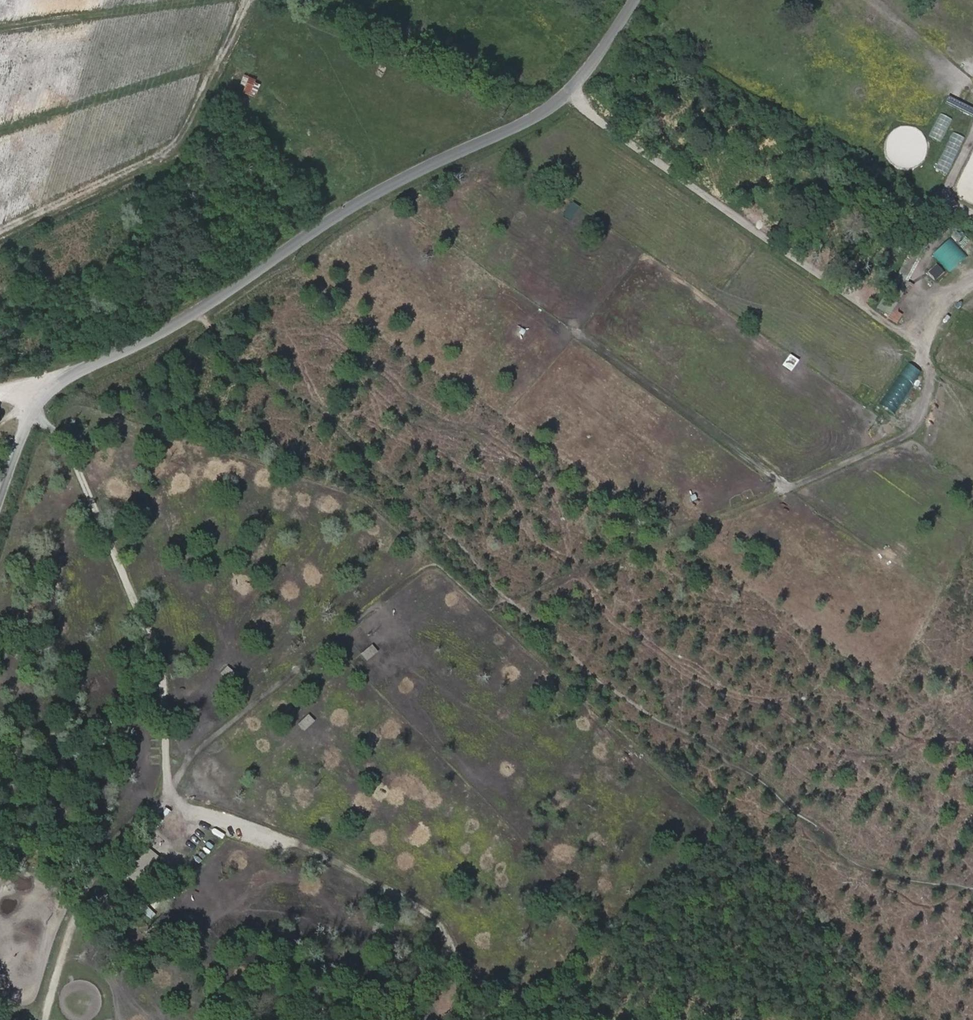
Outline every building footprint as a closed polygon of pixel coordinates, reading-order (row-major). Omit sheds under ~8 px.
[(239,90),(255,95),(261,80),(244,74),(239,90)] [(941,140),(952,117),(941,112),(930,135),(941,140)] [(952,131),(938,169),(948,172),(962,135),(952,131)] [(570,219),(579,206),(572,200),(562,214),(570,219)] [(949,236),(934,252),(952,269),(967,253),(949,236)] [(937,263),(928,270),(935,279),(944,271),(937,263)] [(790,370),(797,359),(789,353),(782,364),(790,370)] [(897,414),(923,372),(908,363),(882,405),(897,414)] [(366,660),(378,651),(373,643),(360,652),(366,660)] [(298,724),(304,730),(314,719),(308,713),(298,724)]
